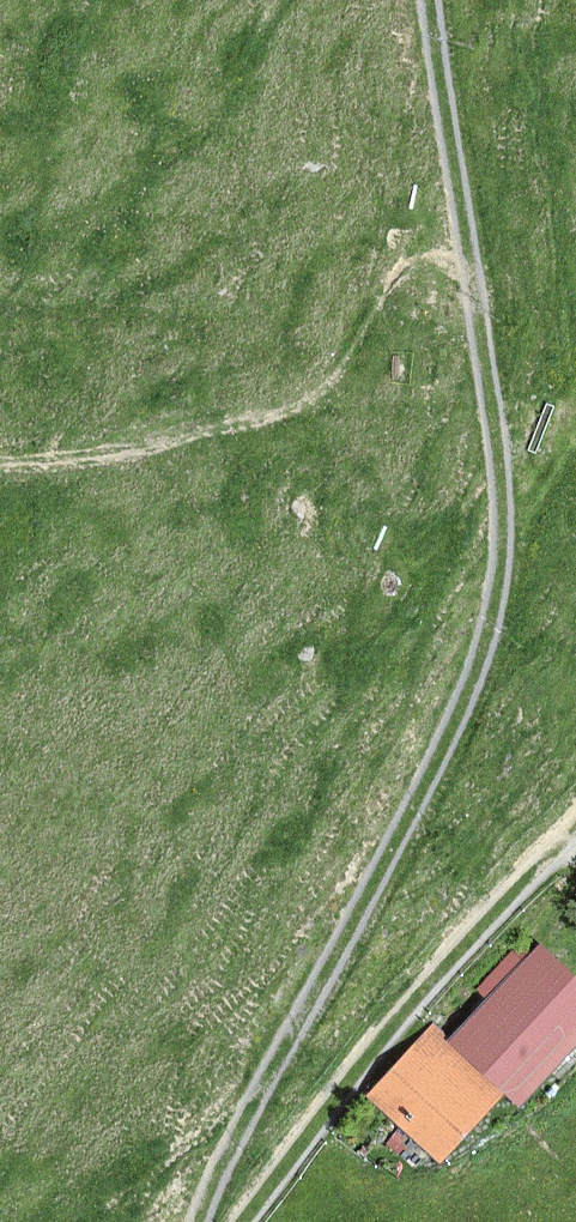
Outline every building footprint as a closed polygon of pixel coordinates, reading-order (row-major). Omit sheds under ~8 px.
[(451,1038),(509,1092),(523,1105),(575,1048),(575,974),(541,942),(451,1038)] [(436,1023),(368,1096),(442,1164),(509,1092),(451,1038),(436,1023)]
